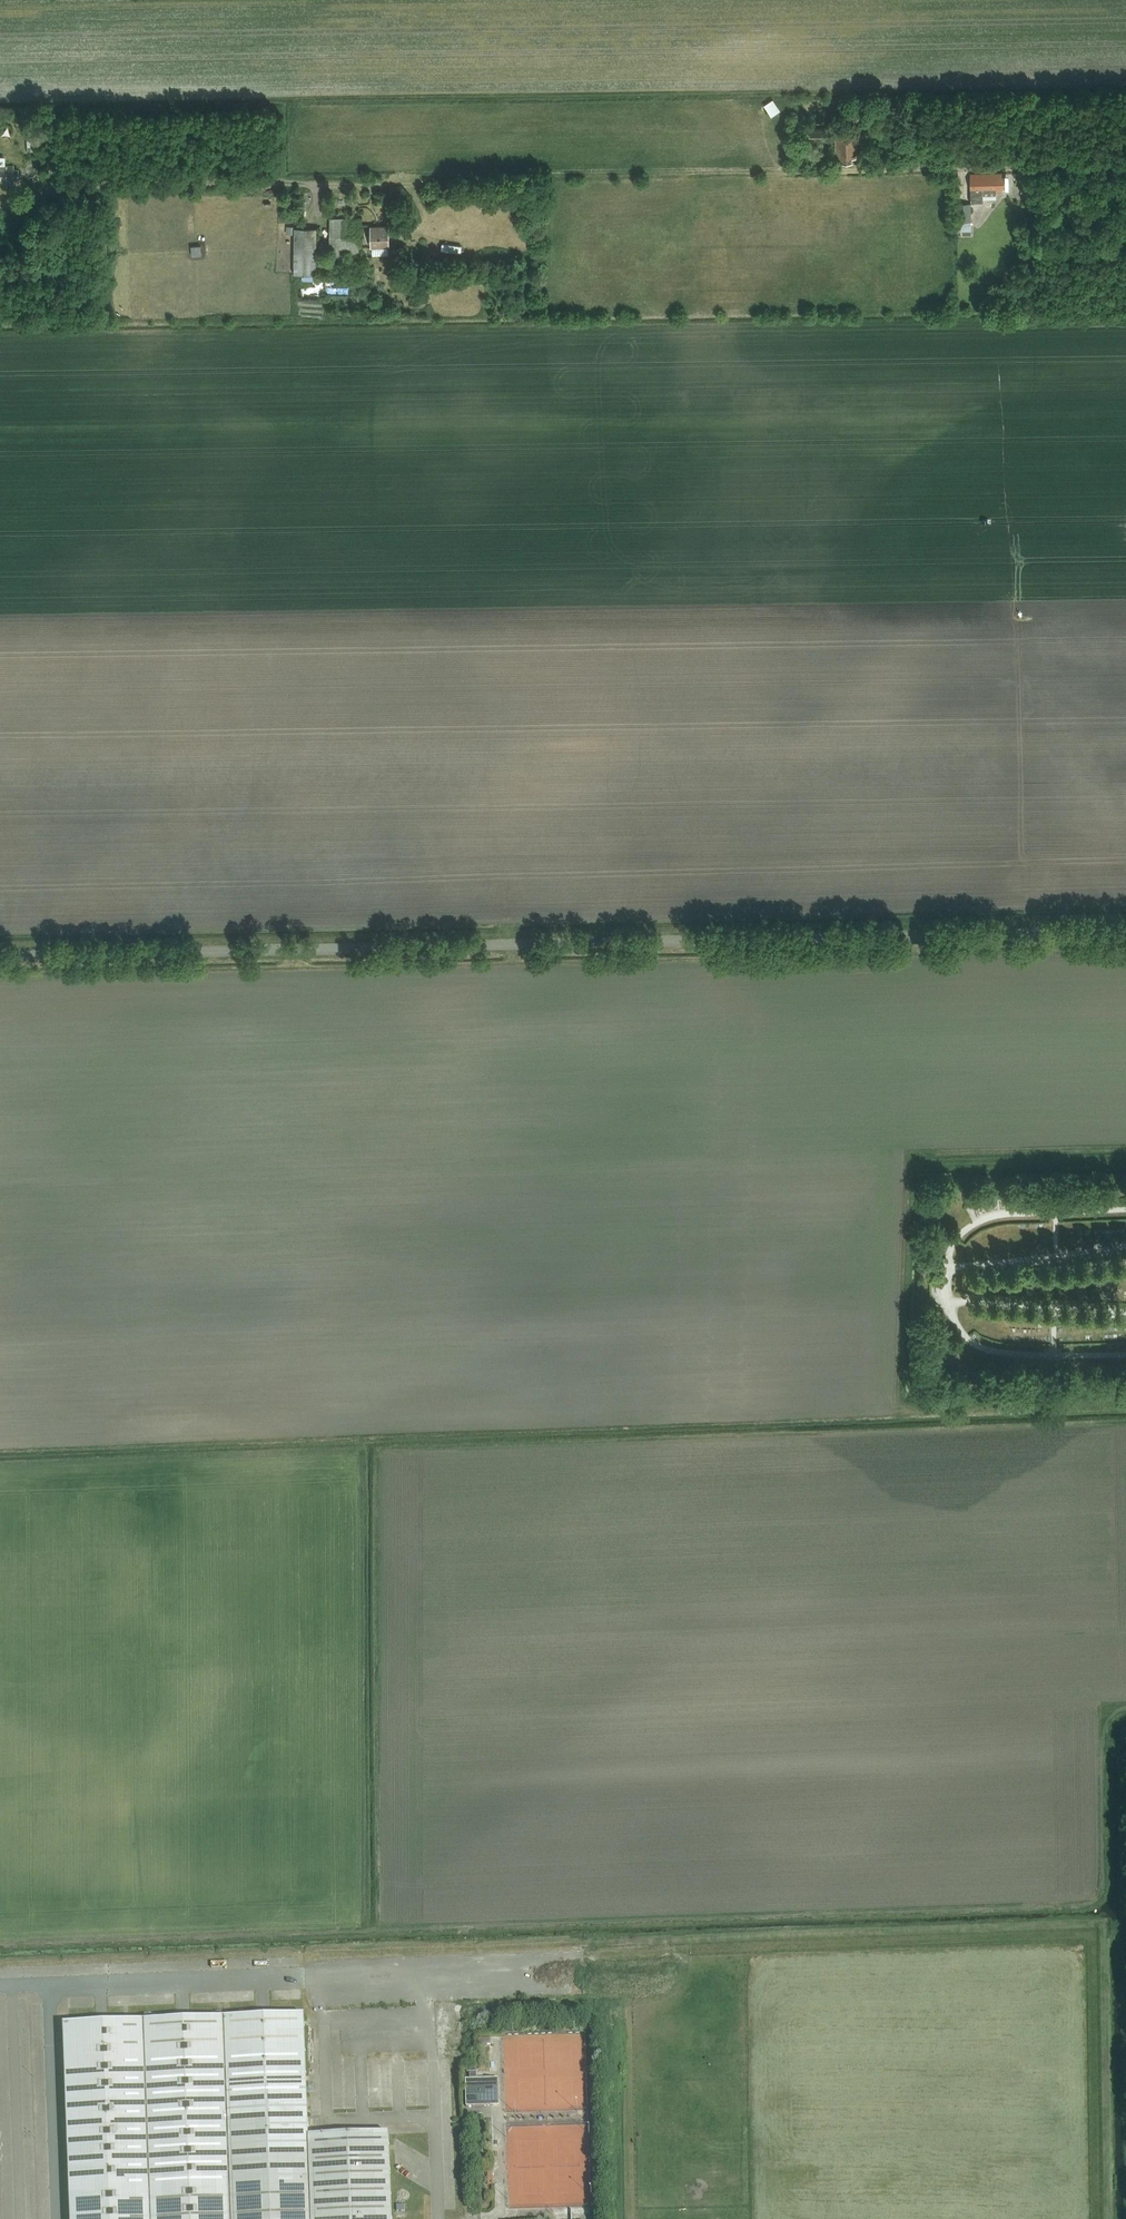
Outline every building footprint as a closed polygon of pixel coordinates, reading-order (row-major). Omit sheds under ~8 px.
[(772,100),(764,105),(771,116),(779,110),(776,105),(776,106),(772,100)] [(806,129),(806,140),(824,139),(824,128),(806,129)] [(852,158),(857,158),(857,131),(836,131),(836,163),(852,162),(852,158)] [(18,178),(17,169),(14,169),(13,166),(0,166),(0,182),(14,182),(14,178),(18,178)] [(1002,173),(970,174),(971,202),(983,202),(983,199),(996,199),(996,191),(1002,191),(1002,187),(1006,187),(1006,177),(1002,177),(1002,173)] [(957,236),(971,236),(971,205),(957,205),(957,236)] [(331,256),(361,255),(360,218),(330,219),(331,256)] [(371,247),(390,247),(389,226),(370,226),(371,247)] [(316,275),(317,229),(295,228),(295,234),(294,274),(316,275)] [(63,2026),(71,2218),(391,2218),(388,2135),(308,2138),(303,2017),(159,2022),(63,2026)] [(492,2106),(491,2079),(477,2079),(469,2080),(465,2080),(466,2107),(492,2106)]
